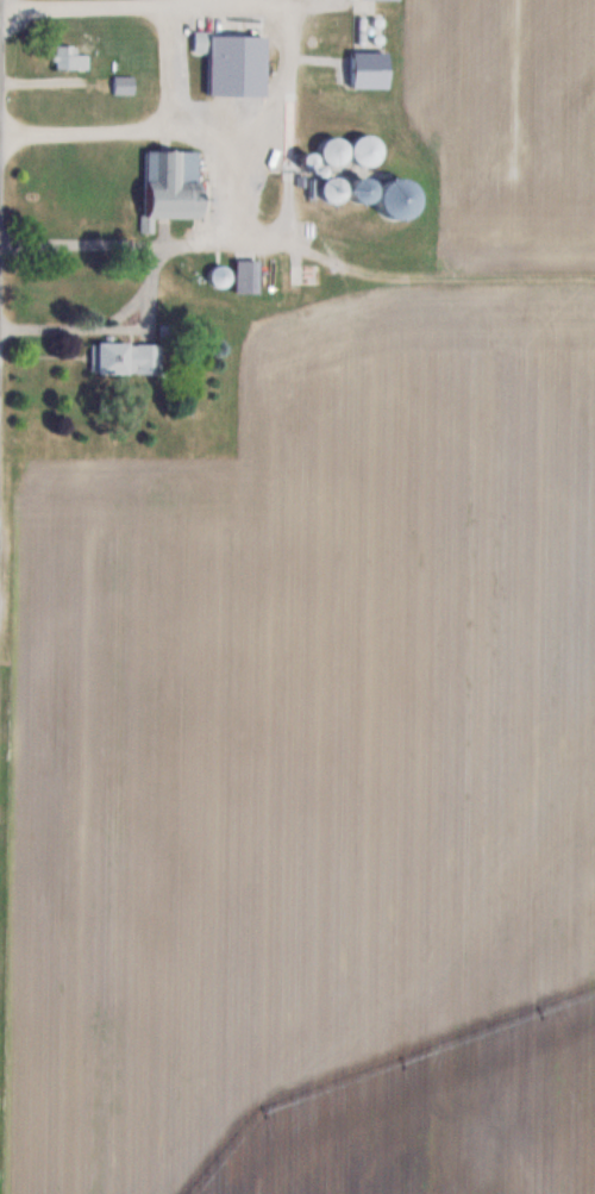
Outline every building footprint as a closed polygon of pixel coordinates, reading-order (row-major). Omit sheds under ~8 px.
[(249,96),(249,34),(211,34),(211,96),(249,96)] [(77,45),(56,45),(57,68),(89,68),(89,54),(77,55),(77,45)] [(380,154),(368,134),(351,145),(363,164),(380,154)] [(346,165),(350,141),(329,138),(326,162),(346,165)] [(205,218),(204,150),(145,150),(146,233),(156,233),(155,218),(205,218)] [(340,204),(351,185),(333,174),(322,194),(340,204)] [(361,175),(359,199),(384,201),(383,215),(413,218),(416,180),(361,175)] [(261,261),(238,261),(238,294),(261,294),(261,261)] [(96,374),(163,374),(163,343),(96,343),(96,374)]
